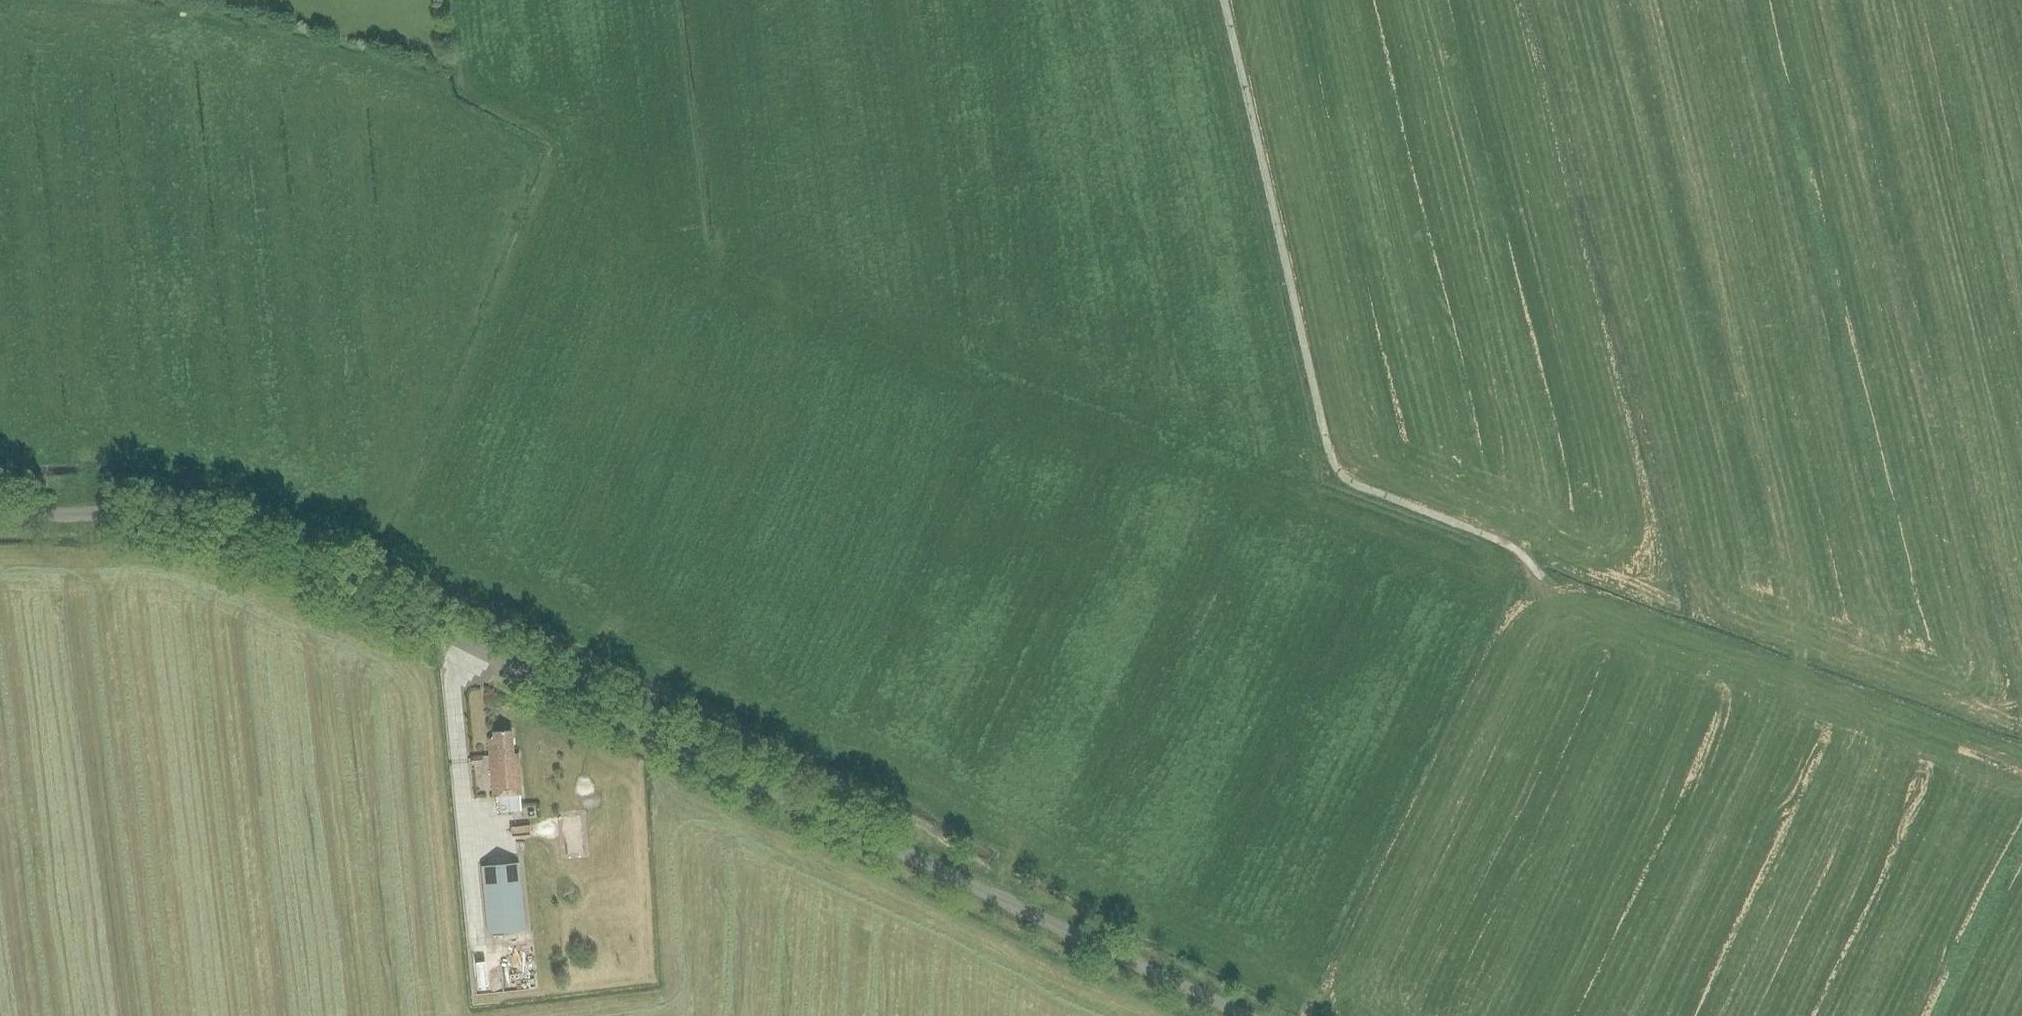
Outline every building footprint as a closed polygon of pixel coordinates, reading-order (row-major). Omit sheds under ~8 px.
[(514,755),(513,732),(494,733),(494,739),(490,739),(493,797),(497,797),(497,814),(522,812),(521,796),(523,795),(521,754),(514,755)] [(470,755),(470,765),(482,764),(482,755),(470,755)] [(581,821),(555,822),(556,836),(581,836),(581,821)] [(518,862),(482,866),(488,935),(525,931),(518,862)]
